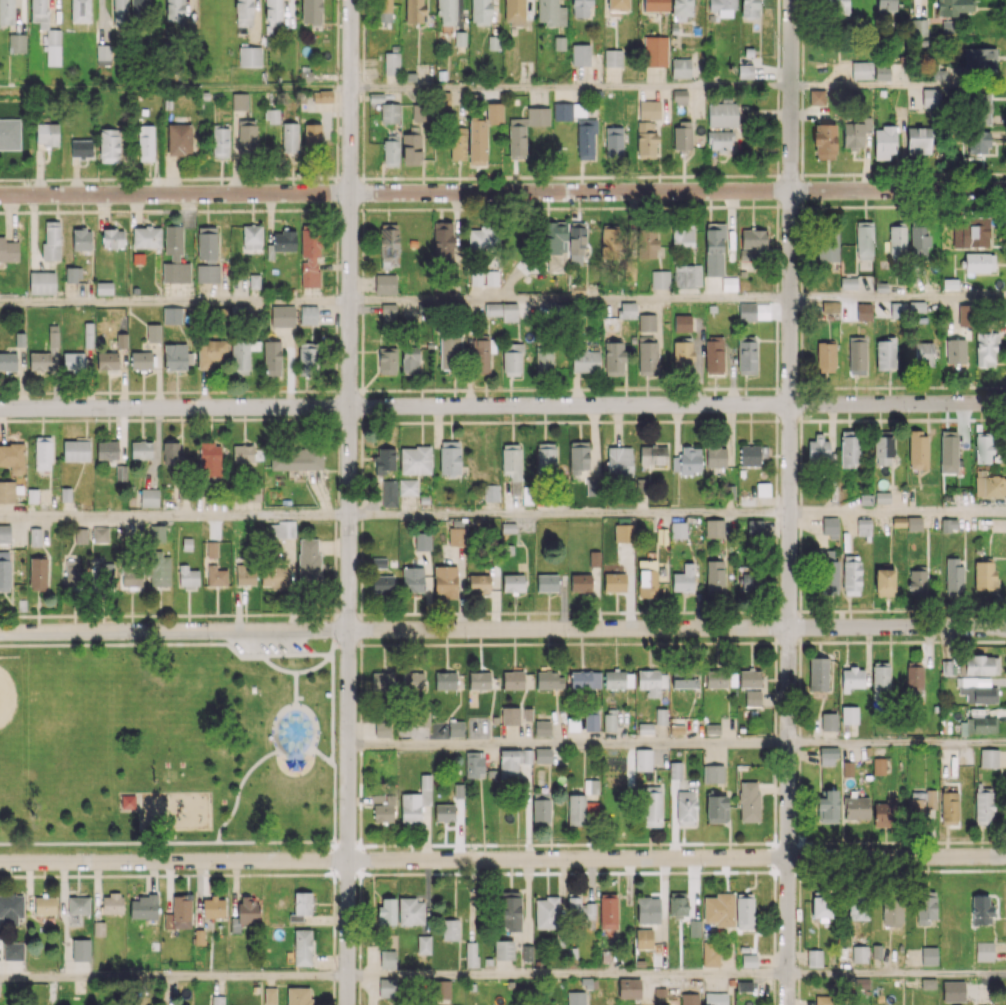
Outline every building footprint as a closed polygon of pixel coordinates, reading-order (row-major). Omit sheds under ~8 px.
[(14,24),(13,0),(0,0),(0,25),(14,24)] [(39,22),(39,29),(47,29),(47,0),(31,0),(30,21),(39,22)] [(89,22),(89,0),(71,0),(71,22),(89,22)] [(113,28),(127,28),(127,0),(113,0),(113,28)] [(145,0),(132,0),(132,16),(146,15),(145,0)] [(165,21),(183,21),(184,0),(166,0),(165,21)] [(253,25),(252,0),(235,0),(236,26),(253,25)] [(281,25),(282,0),(266,0),(265,25),(281,25)] [(322,0),(301,0),(301,24),(321,24),(322,0)] [(391,0),(377,0),(378,22),(391,21),(391,0)] [(423,0),(405,0),(405,22),(423,23),(423,0)] [(455,25),(456,0),(437,0),(436,15),(441,15),(440,24),(455,25)] [(490,24),(490,0),(471,0),(471,24),(490,24)] [(525,24),(525,0),(504,0),(504,24),(525,24)] [(565,25),(565,6),(558,6),(558,0),(537,0),(537,24),(565,25)] [(590,17),(590,0),(572,0),(572,17),(590,17)] [(607,16),(619,16),(619,11),(628,11),(628,0),(607,0),(607,16)] [(668,11),(668,0),(643,0),(643,11),(668,11)] [(692,0),(672,0),(672,18),(692,19),(692,0)] [(735,0),(708,0),(709,11),(718,11),(718,17),(735,17),(735,0)] [(757,17),(757,0),(741,0),(741,16),(757,17)] [(819,12),(847,11),(847,0),(819,0),(819,12)] [(895,0),(876,0),(876,10),(895,10),(895,0)] [(973,0),(936,0),(938,17),(957,16),(957,12),(974,11),(973,0)] [(927,36),(927,19),(911,19),(912,36),(927,36)] [(953,20),(942,20),(942,32),(953,32),(953,20)] [(60,65),(60,29),(46,29),(46,45),(45,65),(60,65)] [(9,53),(26,52),(26,34),(9,34),(9,53)] [(488,49),(497,49),(497,36),(488,36),(488,49)] [(667,66),(667,36),(644,36),(644,65),(667,66)] [(96,65),(111,66),(112,44),(97,44),(96,65)] [(571,65),(590,65),(590,44),(571,44),(571,65)] [(238,66),(261,66),(262,47),(239,47),(238,66)] [(996,48),(963,48),(964,71),(996,70),(996,48)] [(622,66),(621,49),(604,50),(604,66),(622,66)] [(385,75),(399,75),(399,52),(384,52),(385,75)] [(671,77),(690,77),(690,58),(671,58),(671,77)] [(873,61),(852,61),(852,79),(873,79),(873,61)] [(891,65),(875,64),(874,79),(890,80),(891,65)] [(738,78),(752,79),(752,65),(738,65),(738,78)] [(944,67),(936,65),(932,80),(941,82),(944,67)] [(810,105),(826,104),(825,88),(809,89),(810,105)] [(939,88),(922,89),(922,107),(940,106),(939,88)] [(313,103),(333,102),(332,89),(312,90),(313,103)] [(674,90),(673,104),(686,105),(687,90),(674,90)] [(450,107),(450,92),(436,92),(436,107),(450,107)] [(248,109),(248,93),(232,93),(232,110),(248,109)] [(990,124),(990,94),(972,94),(972,124),(990,124)] [(659,101),(639,101),(639,119),(659,118),(659,101)] [(572,103),(553,102),(553,120),(572,120),(572,103)] [(400,103),(381,103),(380,122),(399,123),(400,103)] [(502,103),(486,103),(486,123),(502,124),(502,103)] [(737,126),(737,103),(708,103),(708,126),(737,126)] [(549,108),(527,107),(526,125),(549,125),(549,108)] [(843,123),(843,147),(863,147),(863,132),(871,132),(871,117),(861,117),(860,123),(843,123)] [(526,118),(509,118),(508,159),(525,159),(526,118)] [(597,118),(576,118),(577,160),(594,159),(593,132),(597,132),(597,118)] [(20,150),(20,119),(0,119),(0,149),(20,150)] [(235,156),(257,155),(255,119),(234,120),(235,156)] [(468,164),(485,164),(486,120),(469,119),(468,164)] [(636,158),(655,158),(655,121),(637,121),(636,158)] [(674,149),(692,149),(691,121),(674,121),(674,149)] [(281,154),(298,154),(299,123),(282,122),(281,154)] [(36,123),(36,145),(58,145),(58,123),(36,123)] [(167,155),(192,155),(192,124),(168,123),(167,155)] [(321,124),(304,124),(304,145),(321,146),(321,124)] [(836,124),(814,124),(814,159),(835,160),(836,124)] [(153,125),(138,125),(139,161),(154,161),(153,125)] [(622,126),(605,127),(606,156),(623,155),(622,126)] [(451,160),(465,160),(464,127),(450,128),(451,160)] [(874,127),(874,159),(894,159),(894,127),(874,127)] [(907,154),(930,154),(931,127),(907,127),(907,154)] [(119,129),(100,128),(99,162),(118,163),(119,129)] [(229,128),(213,128),(212,157),(228,157),(229,128)] [(732,131),(708,131),(708,150),(732,150),(732,131)] [(968,131),(968,153),(989,153),(988,131),(968,131)] [(421,165),(420,133),(401,134),(402,165),(421,165)] [(384,165),(397,165),(397,136),(384,136),(384,165)] [(71,158),(91,158),(92,140),(71,139),(71,158)] [(989,247),(989,218),(961,219),(961,247),(989,247)] [(43,259),(60,259),(60,221),(43,221),(43,259)] [(566,221),(542,222),(543,254),(548,254),(548,272),(564,272),(563,252),(566,252),(566,221)] [(855,259),(872,260),(873,222),(856,221),(855,259)] [(452,222),(433,222),(434,258),(453,257),(452,222)] [(586,264),(585,222),(568,222),(569,264),(586,264)] [(706,276),(724,276),(723,223),(705,224),(706,276)] [(399,267),(398,224),(379,224),(380,267),(399,267)] [(164,254),(171,254),(171,262),(182,262),(183,226),(165,225),(164,254)] [(262,250),(261,225),(242,225),(243,250),(262,250)] [(618,258),(619,226),(601,225),(601,257),(618,258)] [(672,225),(672,245),(693,245),(693,226),(672,225)] [(906,226),(889,225),(889,257),(905,258),(906,226)] [(929,235),(923,235),(923,225),(910,226),(911,254),(930,254),(929,235)] [(161,247),(160,226),(132,227),(133,247),(161,247)] [(838,261),(838,226),(817,227),(818,261),(838,261)] [(216,227),(197,227),(198,262),(217,261),(216,227)] [(469,227),(468,250),(499,251),(499,228),(469,227)] [(638,258),(657,257),(656,227),(637,228),(638,258)] [(123,228),(101,229),(102,248),(123,248),(123,228)] [(90,250),(91,229),(73,229),(73,250),(90,250)] [(301,229),(301,259),(301,287),(318,287),(318,256),(320,256),(320,229),(301,229)] [(741,248),(766,248),(766,229),(741,229),(741,248)] [(296,251),(296,231),(273,231),(273,244),(267,244),(267,260),(273,260),(273,251),(296,251)] [(19,261),(18,242),(5,242),(5,237),(0,237),(0,262),(19,261)] [(964,254),(965,272),(995,272),(994,253),(964,254)] [(635,280),(635,261),(624,262),(625,280),(635,280)] [(162,283),(191,282),(190,262),(162,263),(162,283)] [(196,282),(219,282),(219,265),(196,264),(196,282)] [(674,265),(674,287),(701,287),(701,265),(674,265)] [(81,281),(82,267),(65,267),(65,281),(81,281)] [(498,271),(486,270),(485,286),(498,286),(498,271)] [(669,270),(651,271),(651,288),(669,288),(669,270)] [(29,294),(55,294),(55,272),(29,271),(29,294)] [(471,285),(481,285),(481,272),(470,272),(471,285)] [(396,274),(375,274),(375,294),(396,294),(396,274)] [(857,278),(840,278),(840,289),(856,289),(857,278)] [(96,295),(112,294),(112,281),(95,282),(96,295)] [(822,313),(839,313),(839,301),(822,301),(822,313)] [(620,318),(636,318),(636,302),(620,302),(620,318)] [(905,302),(890,303),(890,317),(905,317),(905,302)] [(485,303),(485,315),(502,315),(502,321),(517,322),(517,303),(485,303)] [(769,303),(739,303),(739,320),(769,320),(769,303)] [(871,321),(871,303),(856,303),(856,321),(871,321)] [(381,304),(382,322),(396,321),(396,304),(381,304)] [(247,305),(230,305),(230,317),(248,316),(247,305)] [(271,327),(294,327),(295,306),(271,305),(271,327)] [(958,326),(971,326),(971,305),(958,305),(958,326)] [(317,325),(317,306),(301,306),(300,325),(317,325)] [(181,308),(163,308),(163,324),(181,324),(181,308)] [(639,331),(655,330),(655,314),(639,314),(639,331)] [(674,331),(689,332),(690,315),(675,314),(674,331)] [(84,347),(93,347),(93,322),(84,323),(84,347)] [(147,342),(161,342),(160,324),(147,324),(147,342)] [(58,347),(58,325),(48,325),(48,346),(58,347)] [(997,366),(996,332),(975,333),(976,366),(997,366)] [(117,348),(126,348),(126,334),(117,334),(117,348)] [(461,336),(440,336),(439,368),(460,369),(461,336)] [(705,344),(705,374),(723,374),(724,337),(710,336),(710,344),(705,344)] [(738,374),(757,374),(756,336),(737,336),(738,374)] [(472,373),(488,374),(489,338),(473,337),(472,373)] [(197,369),(214,369),(214,363),(227,363),(227,340),(198,339),(197,369)] [(896,339),(876,339),(875,370),(895,370),(896,339)] [(945,363),(965,363),(965,339),(945,339),(945,363)] [(249,374),(249,350),(260,350),(260,341),(231,340),(231,374),(249,374)] [(264,341),(264,376),(281,376),(280,340),(264,341)] [(849,340),(848,374),(866,374),(866,341),(849,340)] [(658,375),(659,342),(639,341),(638,375),(658,375)] [(693,341),(673,341),(673,369),(693,369),(693,341)] [(605,375),(624,374),(623,342),(604,343),(605,375)] [(835,342),(817,342),(817,372),(835,372),(835,342)] [(933,366),(933,342),(915,342),(914,365),(933,366)] [(189,369),(189,343),(164,344),(164,370),(189,369)] [(522,343),(503,343),(503,376),(522,375),(522,343)] [(419,346),(402,346),(401,372),(418,373),(419,346)] [(299,347),(298,375),(316,375),(317,347),(299,347)] [(396,347),(378,347),(378,374),(397,374),(396,347)] [(536,371),(552,371),(552,350),(535,351),(536,371)] [(599,351),(572,350),(572,371),(599,371),(599,351)] [(131,369),(152,369),(151,351),(131,352),(131,369)] [(0,352),(0,370),(16,370),(16,353),(0,352)] [(29,353),(30,371),(51,371),(50,352),(29,353)] [(63,372),(84,373),(84,353),(63,352),(63,372)] [(97,370),(118,369),(118,352),(97,352),(97,370)] [(926,430),(908,431),(909,469),(927,469),(926,430)] [(940,473),(957,473),(957,431),(941,431),(940,473)] [(841,468),(857,467),(856,433),(840,433),(841,468)] [(808,440),(808,463),(834,464),(834,453),(826,452),(827,434),(815,434),(814,440),(808,440)] [(975,464),(993,463),(992,435),(975,435),(975,464)] [(891,436),(874,436),(875,466),(892,466),(891,436)] [(35,470),(52,470),(51,437),(34,437),(35,470)] [(89,441),(63,441),(63,461),(89,461),(89,441)] [(117,441),(96,442),(97,459),(118,459),(117,441)] [(131,442),(131,459),(152,459),(151,441),(131,442)] [(440,475),(460,474),(460,441),(439,441),(440,475)] [(588,442),(570,441),(569,474),(588,474),(588,442)] [(181,442),(162,442),(163,465),(181,465),(181,442)] [(198,443),(199,476),(220,476),(219,443),(198,443)] [(537,471),(554,472),(555,443),(537,443),(537,471)] [(12,466),(12,474),(24,475),(24,444),(0,444),(0,466),(12,466)] [(502,474),(510,474),(511,495),(521,495),(520,444),(501,445),(502,474)] [(232,462),(253,463),(254,445),(233,445),(232,462)] [(666,464),(667,446),(640,445),(640,464),(666,464)] [(740,467),(760,466),(759,458),(767,458),(767,445),(740,445),(740,467)] [(400,447),(400,474),(431,474),(430,446),(400,447)] [(322,470),(322,447),(271,447),(270,469),(322,470)] [(632,447),(608,447),(607,475),(631,476),(632,447)] [(701,473),(700,447),(682,447),(682,455),(672,456),(673,474),(701,473)] [(726,448),(707,447),(706,467),(726,468),(726,448)] [(395,470),(395,448),(375,448),(376,476),(385,476),(385,470),(395,470)] [(116,481),(127,480),(127,465),(116,465),(116,481)] [(1005,496),(1005,476),(986,476),(986,470),(975,471),(975,497),(1005,496)] [(599,496),(599,479),(586,478),(586,495),(599,496)] [(417,495),(418,479),(399,479),(399,495),(417,495)] [(383,507),(398,506),(397,480),(373,481),(373,495),(382,494),(383,507)] [(0,481),(0,503),(14,503),(14,481),(0,481)] [(647,494),(647,481),(637,481),(636,494),(647,494)] [(757,496),(770,496),(770,483),(757,483),(757,496)] [(485,502),(499,501),(499,484),(484,485),(485,502)] [(141,507),(158,507),(158,488),(140,488),(141,507)] [(875,503),(890,503),(890,492),(875,492),(875,503)] [(860,505),(872,504),(872,495),(859,495),(860,505)] [(921,531),(921,517),(907,517),(907,532),(921,531)] [(822,518),(822,537),(838,536),(838,518),(822,518)] [(705,520),(706,538),(724,538),(724,519),(705,520)] [(871,519),(857,519),(857,535),(871,535),(871,519)] [(941,519),(941,531),(957,531),(957,519),(941,519)] [(763,520),(747,520),(748,534),(763,534),(763,520)] [(295,538),(295,522),(267,522),(267,538),(295,538)] [(671,522),(671,538),(687,538),(687,522),(671,522)] [(10,543),(10,525),(0,524),(0,543),(10,543)] [(614,542),(633,542),(634,524),(615,524),(614,542)] [(165,525),(150,525),(150,542),(164,542),(165,525)] [(92,543),(108,543),(109,527),(93,527),(92,543)] [(449,545),(465,545),(466,528),(449,527),(449,545)] [(41,528),(29,528),(30,546),(41,546),(41,528)] [(87,544),(87,528),(75,528),(75,543),(87,544)] [(431,532),(415,532),(415,550),(431,550),(431,532)] [(299,582),(319,582),(319,539),(299,539),(299,582)] [(217,557),(218,541),(207,541),(207,557),(217,557)] [(170,585),(170,556),(162,556),(162,550),(146,551),(146,577),(150,577),(151,585),(170,585)] [(838,560),(834,560),(834,550),(819,550),(819,594),(839,593),(838,560)] [(0,551),(0,591),(9,591),(10,551),(0,551)] [(589,566),(599,566),(600,551),(589,551),(589,566)] [(859,595),(860,556),(843,556),(842,594),(859,595)] [(47,558),(30,557),(29,590),(46,591),(47,558)] [(945,558),(946,595),(963,595),(962,557),(945,558)] [(639,598),(658,598),(656,559),(637,560),(639,598)] [(724,560),(706,560),(706,594),(724,594),(724,560)] [(974,590),(995,590),(995,562),(974,561),(974,590)] [(672,573),(672,591),(694,591),(694,562),(683,562),(683,573),(672,573)] [(80,563),(65,564),(65,586),(80,586),(80,563)] [(113,563),(92,563),(92,584),(113,584),(113,563)] [(180,590),(198,590),(198,570),(188,570),(188,564),(180,564),(180,590)] [(207,585),(227,585),(227,570),(216,570),(216,564),(208,564),(207,585)] [(236,564),(236,585),(255,585),(255,564),(236,564)] [(262,586),(270,586),(271,590),(288,589),(288,566),(261,567),(262,586)] [(456,566),(434,566),(435,598),(457,598),(456,566)] [(423,567),(402,567),(402,592),(424,592),(423,567)] [(759,568),(739,567),(738,590),(758,590),(759,568)] [(926,567),(908,567),(908,592),(926,592),(926,567)] [(142,586),(142,568),(122,568),(122,586),(142,586)] [(894,569),(875,569),(875,595),(894,596),(894,569)] [(625,573),(604,573),(604,592),(625,592),(625,573)] [(489,574),(469,575),(469,593),(490,592),(489,574)] [(503,592),(524,592),(524,574),(503,574),(503,592)] [(558,574),(537,574),(536,591),(557,591),(558,574)] [(591,591),(591,574),(570,574),(571,592),(591,591)] [(372,592),(395,592),(395,575),(372,575),(372,592)] [(998,675),(999,656),(964,655),(964,674),(998,675)] [(809,690),(827,690),(828,658),(809,657),(809,690)] [(906,692),(923,691),(922,661),(906,662),(906,692)] [(941,675),(955,675),(955,661),(941,661),(941,675)] [(872,699),(888,700),(889,663),(873,662),(872,699)] [(705,687),(726,688),(726,667),(706,667),(705,687)] [(864,687),(864,668),(842,668),(842,693),(849,693),(849,688),(864,687)] [(739,687),(760,687),(760,669),(739,669),(739,687)] [(637,671),(637,689),(646,689),(646,697),(660,697),(660,688),(667,688),(667,670),(637,671)] [(372,691),(393,691),(393,671),(372,672),(372,691)] [(502,671),(503,689),(523,689),(523,671),(502,671)] [(600,671),(570,671),(571,688),(600,688),(600,671)] [(604,688),(633,688),(633,671),(604,672),(604,688)] [(423,689),(423,672),(403,672),(403,690),(423,689)] [(435,689),(455,689),(455,672),(434,672),(435,689)] [(490,689),(489,672),(468,672),(469,689),(490,689)] [(537,688),(563,689),(564,673),(537,672),(537,688)] [(672,688),(693,687),(692,675),(671,676),(672,688)] [(965,703),(996,704),(997,687),(989,686),(989,678),(958,677),(957,693),(966,694),(965,703)] [(760,690),(745,691),(745,706),(761,706),(760,690)] [(842,723),(858,723),(858,706),(841,706),(842,723)] [(519,707),(501,707),(502,725),(520,725),(519,707)] [(532,708),(524,708),(524,720),(532,720),(532,708)] [(603,731),(615,731),(615,709),(604,709),(603,731)] [(821,730),(837,730),(837,712),(821,713),(821,730)] [(598,731),(598,713),(584,713),(584,731),(598,731)] [(967,733),(995,732),(994,716),(966,718),(967,733)] [(448,736),(464,737),(464,720),(449,720),(448,736)] [(535,735),(551,736),(551,721),(535,721),(535,735)] [(651,723),(638,723),(638,734),(651,734),(651,723)] [(719,724),(705,724),(705,734),(719,734),(719,724)] [(819,747),(820,766),(836,765),(836,746),(819,747)] [(535,763),(551,763),(552,748),(535,748),(535,763)] [(532,750),(500,749),(499,777),(518,777),(518,763),(531,763),(532,750)] [(635,770),(651,770),(651,749),(635,749),(635,770)] [(998,749),(980,749),(979,767),(998,767),(998,749)] [(484,778),(484,751),(465,751),(465,778),(484,778)] [(885,758),(873,758),(873,775),(885,774),(885,758)] [(681,778),(682,762),(669,761),(669,778),(681,778)] [(853,777),(853,762),(843,762),(842,777),(853,777)] [(724,765),(703,764),(702,782),(723,783),(724,765)] [(401,824),(421,823),(420,805),(431,805),(431,774),(420,774),(420,793),(401,794),(401,824)] [(584,794),(598,794),(598,780),(584,779),(584,794)] [(739,822),(758,822),(759,781),(740,781),(739,822)] [(662,826),(661,786),(642,786),(643,827),(662,826)] [(838,822),(837,789),(824,790),(824,797),(817,797),(817,823),(838,822)] [(926,809),(936,809),(936,789),(925,790),(926,809)] [(696,824),(696,791),(677,791),(677,824),(696,824)] [(975,824),(993,824),(993,791),(974,792),(975,824)] [(908,792),(908,817),(924,817),(925,792),(908,792)] [(958,792),(941,792),(941,824),(957,825),(958,792)] [(532,826),(548,826),(549,793),(533,793),(532,826)] [(584,826),(585,795),(568,794),(567,825),(584,826)] [(706,823),(728,822),(727,795),(706,796),(706,823)] [(122,796),(123,811),(137,811),(136,796),(122,796)] [(844,819),(868,819),(869,797),(845,797),(844,819)] [(874,827),(895,826),(894,800),(873,801),(874,827)] [(455,821),(454,804),(434,804),(435,822),(455,821)] [(392,805),(373,805),(373,821),(393,821),(392,805)] [(499,929),(520,930),(521,892),(500,891),(499,929)] [(311,916),(311,892),(294,893),(294,916),(311,916)] [(668,916),(687,916),(687,892),(669,892),(668,916)] [(703,922),(715,922),(715,926),(734,926),(734,893),(715,892),(715,897),(703,897),(703,922)] [(754,929),(753,893),(736,894),(737,930),(754,929)] [(935,922),(935,893),(917,893),(916,922),(935,922)] [(1,917),(1,925),(17,925),(17,917),(23,917),(23,894),(0,894),(0,917),(1,917)] [(102,914),(122,913),(122,894),(102,894),(102,914)] [(130,918),(157,918),(157,895),(138,894),(138,900),(130,900),(130,918)] [(238,924),(258,924),(259,895),(239,894),(238,924)] [(600,894),(600,929),(617,928),(617,894),(600,894)] [(190,929),(191,895),(172,895),(172,914),(164,914),(164,928),(190,929)] [(812,895),(811,919),(830,919),(831,895),(812,895)] [(848,920),(867,919),(866,895),(848,895),(848,920)] [(991,904),(988,904),(988,895),(970,895),(970,924),(991,924),(991,904)] [(89,914),(89,896),(68,897),(68,914),(89,914)] [(378,924),(395,924),(395,896),(378,896),(378,924)] [(34,914),(55,914),(55,897),(34,897),(34,914)] [(595,903),(580,903),(580,897),(568,897),(567,919),(595,919),(595,903)] [(660,897),(637,897),(637,923),(659,923),(660,897)] [(202,918),(225,917),(225,898),(202,898),(202,918)] [(398,925),(424,924),(424,898),(398,899),(398,925)] [(535,899),(535,928),(559,928),(558,899),(535,899)] [(902,901),(883,900),(882,926),(902,926),(902,901)] [(442,940),(459,940),(459,920),(442,919),(442,940)] [(689,936),(699,936),(699,920),(690,920),(689,936)] [(93,936),(103,936),(103,922),(93,922),(93,936)] [(294,966),(311,965),(310,929),(293,929),(294,966)] [(652,948),(652,930),(636,929),(635,948),(652,948)] [(430,954),(431,935),(418,935),(417,953),(430,954)] [(91,960),(90,939),(72,939),(72,960),(91,960)] [(513,959),(513,940),(493,941),(494,960),(513,959)] [(703,966),(719,966),(718,941),(702,941),(703,966)] [(993,942),(975,941),(975,961),(993,961),(993,942)] [(24,942),(4,942),(3,960),(23,960),(24,942)] [(466,967),(477,967),(477,942),(465,942),(466,967)] [(533,961),(533,945),(521,945),(521,961),(533,961)] [(852,962),(867,962),(867,946),(852,946),(852,962)] [(922,965),(937,965),(937,946),(921,946),(922,965)] [(807,967),(822,967),(822,950),(807,949),(807,967)] [(380,968),(396,968),(397,950),(380,950),(380,968)] [(742,967),(756,967),(756,954),(741,955),(742,967)] [(379,997),(396,997),(395,978),(379,978),(379,997)] [(640,998),(640,979),(618,978),(618,998),(640,998)] [(869,978),(855,978),(855,988),(869,989),(869,978)] [(935,979),(921,978),(921,988),(935,989),(935,979)] [(450,998),(450,980),(435,980),(435,998),(450,998)] [(964,1002),(964,981),(943,980),(942,1001),(964,1002)] [(752,981),(736,981),(736,991),(752,991),(752,981)] [(310,987),(287,987),(287,1004),(310,1004),(310,987)] [(265,1004),(275,1004),(276,988),(265,988),(265,1004)] [(567,1004),(585,1004),(584,991),(567,991),(567,1004)] [(726,993),(705,992),(704,1004),(725,1004),(726,993)] [(681,993),(681,1004),(699,1004),(699,993),(681,993)] [(212,996),(212,1004),(224,1004),(224,996),(212,996)] [(834,996),(814,996),(813,1004),(834,1004),(834,996)]
